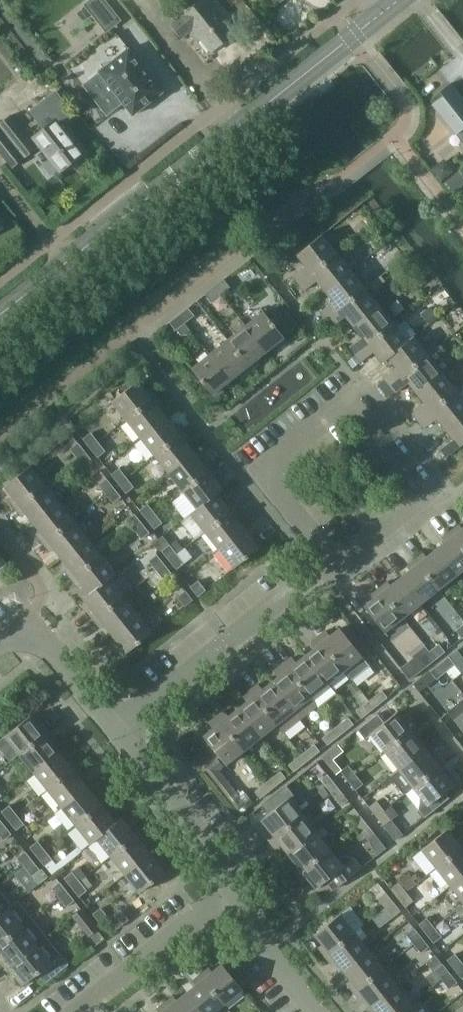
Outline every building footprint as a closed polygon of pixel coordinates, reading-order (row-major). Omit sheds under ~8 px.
[(119,20),(103,0),(92,0),(86,5),(96,18),(99,15),(109,28),(119,20)] [(207,0),(191,0),(195,4),(169,24),(181,38),(193,28),(212,52),(234,33),(207,0)] [(99,72),(133,115),(163,92),(128,48),(99,72)] [(440,92),(443,96),(432,104),(456,134),(462,128),(462,96),(462,97),(451,83),(440,92)] [(37,149),(10,114),(0,122),(0,153),(12,168),(37,149)] [(31,138),(59,172),(85,152),(57,117),(31,138)] [(444,159),(431,168),(442,182),(454,172),(444,159)] [(323,234),(296,254),(305,265),(292,275),(299,283),(340,250),(338,247),(335,250),(323,234)] [(351,270),(339,255),(342,252),(340,250),(299,283),(304,290),(317,280),(325,291),(351,270)] [(327,318),(366,288),(369,285),(367,283),(364,285),(351,270),(325,291),(334,301),(321,310),(327,318)] [(415,278),(408,283),(414,290),(421,285),(415,278)] [(230,287),(224,279),(214,286),(221,294),(230,287)] [(380,306),(367,290),(371,288),(369,285),(366,288),(327,318),(333,326),(345,316),(354,326),(380,306)] [(211,302),(221,294),(214,286),(205,294),(211,302)] [(392,321),(380,306),(354,326),(362,336),(349,346),(355,354),(397,321),(395,319),(392,321)] [(179,314),(185,323),(194,315),(188,307),(179,314)] [(430,307),(420,314),(427,323),(437,316),(430,307)] [(245,325),(265,351),(276,343),(279,347),(287,341),(263,310),(245,325)] [(321,312),(312,319),(317,326),(326,319),(321,312)] [(179,314),(169,322),(175,331),(185,323),(179,314)] [(388,357),(415,336),(414,335),(407,340),(396,326),(399,324),(397,321),(355,354),(361,361),(374,351),(382,362),(388,357)] [(227,339),(251,370),(259,364),(255,359),(265,351),(245,325),(227,339)] [(427,351),(415,336),(388,357),(396,367),(384,377),(390,385),(429,353),(432,351),(430,348),(427,351)] [(209,353),(230,379),(240,371),(244,376),(251,370),(227,339),(209,353)] [(432,351),(429,353),(390,385),(396,392),(408,382),(416,393),(443,371),(431,356),(434,353),(432,351)] [(191,367),(215,398),(223,392),(219,388),(230,379),(209,353),(191,367)] [(418,420),(457,389),(461,387),(459,384),(455,387),(443,371),(416,393),(425,403),(412,413),(418,420)] [(138,380),(111,401),(126,420),(156,396),(150,388),(146,391),(138,380)] [(462,414),(462,396),(459,392),(462,389),(461,387),(457,389),(418,420),(424,428),(437,418),(445,428),(462,414)] [(162,403),(156,396),(126,420),(140,438),(166,417),(158,406),(162,403)] [(445,428),(453,439),(441,449),(447,457),(462,444),(462,414),(445,428)] [(174,427),(166,417),(140,438),(154,456),(184,431),(178,424),(174,427)] [(191,439),(184,431),(154,456),(168,473),(194,453),(186,442),(191,439)] [(82,438),(90,448),(98,441),(91,432),(82,438)] [(98,441),(90,448),(97,457),(106,451),(98,441)] [(78,442),(77,442),(70,448),(77,458),(85,451),(78,442)] [(85,451),(77,458),(85,467),(93,461),(85,451)] [(202,463),(194,453),(168,473),(182,491),(213,467),(207,459),(202,463)] [(31,465),(4,486),(13,497),(8,500),(15,508),(45,483),(31,465)] [(190,514),(223,488),(214,478),(219,475),(213,467),(182,491),(195,508),(189,513),(190,514)] [(111,474),(118,484),(126,477),(119,468),(111,474)] [(134,487),(126,477),(118,484),(125,493),(134,487)] [(98,484),(105,494),(114,487),(106,478),(98,484)] [(45,483),(15,508),(20,515),(25,512),(33,522),(59,501),(45,483)] [(113,503),(121,497),(114,487),(105,494),(113,503)] [(223,489),(223,488),(190,514),(204,532),(234,508),(228,501),(224,504),(217,494),(223,489)] [(59,501),(33,522),(41,533),(37,536),(43,543),(74,519),(59,501)] [(147,503),(139,510),(146,519),(155,513),(147,503)] [(240,516),(234,508),(204,532),(218,549),(244,529),(237,519),(240,516)] [(162,522),(155,513),(146,519),(154,529),(162,522)] [(126,520),(133,529),(142,523),(135,514),(126,520)] [(74,519),(43,543),(49,551),(53,547),(61,558),(88,537),(74,519)] [(150,532),(142,523),(133,529),(141,539),(150,532)] [(451,531),(462,546),(462,527),(461,529),(458,525),(451,531)] [(253,539),(244,529),(218,549),(233,568),(263,544),(257,536),(253,539)] [(436,549),(457,575),(462,569),(462,546),(451,531),(443,537),(446,541),(436,549)] [(88,537),(61,558),(69,568),(65,571),(72,579),(102,555),(88,537)] [(169,544),(161,551),(168,560),(177,553),(169,544)] [(422,554),(415,559),(439,589),(457,575),(436,549),(425,557),(422,554)] [(168,560),(176,569),(184,563),(177,553),(168,560)] [(148,561),(156,570),(164,564),(157,554),(148,561)] [(102,555),(72,579),(77,586),(81,583),(89,593),(83,598),(116,573),(102,555)] [(411,569),(400,577),(421,603),(439,589),(415,559),(407,565),(411,569)] [(172,573),(164,564),(156,570),(163,579),(172,573)] [(116,573),(83,598),(92,609),(88,612),(94,620),(124,595),(110,578),(117,573),(116,573)] [(387,582),(380,588),(403,617),(421,603),(400,577),(390,586),(387,582)] [(206,590),(198,580),(190,587),(197,596),(206,590)] [(364,606),(384,631),(403,617),(380,588),(372,594),(375,598),(364,606)] [(185,606),(193,600),(185,590),(177,597),(185,606)] [(124,595),(94,620),(99,627),(103,624),(112,634),(138,613),(124,595)] [(138,613),(112,634),(120,644),(116,648),(122,656),(153,632),(138,613)] [(318,636),(345,671),(352,679),(370,665),(363,657),(340,628),(330,636),(326,630),(318,636)] [(352,679),(345,671),(318,636),(310,642),(314,648),(305,655),(329,684),(345,671),(351,680),(352,679)] [(429,651),(436,659),(445,652),(439,643),(429,651)] [(436,659),(429,651),(420,658),(426,667),(436,659)] [(336,693),(329,684),(305,655),(296,662),(292,657),(284,663),(312,698),(319,707),(336,693)] [(455,664),(449,656),(439,664),(446,672),(455,664)] [(412,658),(400,668),(409,679),(421,671),(412,658)] [(319,707),(312,698),(284,663),(276,669),(281,675),(271,682),(302,720),(319,707)] [(439,664),(430,671),(436,679),(446,672),(439,664)] [(250,690),(278,724),(285,734),(302,720),(271,682),(262,689),(258,684),(250,690)] [(238,709),(261,738),(278,724),(250,690),(242,696),(247,702),(238,709)] [(369,700),(375,707),(387,697),(382,690),(369,700)] [(375,707),(369,700),(355,711),(361,718),(375,707)] [(216,717),(244,751),(261,738),(238,709),(228,716),(224,711),(216,717)] [(454,719),(462,731),(462,711),(454,719)] [(384,752),(411,731),(417,726),(410,718),(404,723),(396,712),(384,722),(377,714),(357,729),(364,738),(370,734),(384,752)] [(39,725),(31,715),(4,736),(19,754),(49,730),(43,722),(39,725)] [(203,736),(226,765),(244,751),(216,717),(209,723),(213,728),(203,736)] [(335,727),(341,734),(354,724),(348,717),(335,727)] [(341,734),(335,727),(322,738),(327,745),(341,734)] [(55,737),(49,730),(19,754),(33,772),(60,751),(51,740),(55,737)] [(425,749),(411,731),(384,752),(398,770),(425,749)] [(307,761),(320,751),(314,744),(301,754),(307,761)] [(439,766),(425,749),(398,770),(412,788),(439,766)] [(67,761),(60,751),(33,772),(47,790),(78,766),(71,758),(67,761)] [(307,761),(301,754),(288,765),(293,772),(307,761)] [(217,758),(205,767),(238,810),(251,800),(243,789),(239,792),(221,769),(224,767),(217,758)] [(340,771),(341,772),(348,781),(356,775),(348,765),(340,771)] [(84,773),(78,766),(47,790),(61,808),(88,787),(80,776),(84,773)] [(454,785),(439,766),(412,788),(420,798),(419,810),(424,817),(449,798),(445,792),(454,785)] [(267,781),(273,788),(286,778),(280,771),(267,781)] [(320,780),(330,793),(338,787),(327,774),(320,780)] [(363,784),(356,775),(348,781),(355,790),(363,784)] [(273,788),(267,781),(254,792),(259,799),(273,788)] [(95,797),(88,787),(61,808),(75,825),(106,801),(100,793),(95,797)] [(341,806),(348,800),(338,787),(330,793),(341,806)] [(304,814),(290,796),(261,819),(269,830),(264,834),(270,841),(304,814)] [(376,800),(369,807),(376,816),(384,810),(376,800)] [(112,809),(106,801),(75,825),(89,843),(123,817),(122,816),(115,822),(108,812),(112,809)] [(9,805),(1,811),(8,821),(17,814),(9,805)] [(347,814),(357,827),(364,821),(354,808),(347,814)] [(391,820),(385,812),(384,810),(376,816),(384,826),(391,820)] [(24,824),(17,814),(8,821),(16,830),(24,824)] [(304,814),(270,841),(275,848),(280,843),(288,854),(317,831),(304,814)] [(131,827),(123,817),(89,843),(90,844),(96,839),(110,856),(141,832),(135,824),(131,827)] [(375,834),(364,821),(357,827),(368,840),(375,834)] [(0,828),(0,836),(3,840),(12,834),(4,824),(0,828)] [(421,850),(435,868),(462,846),(462,840),(460,836),(456,840),(447,829),(421,850)] [(317,831),(288,854),(296,864),(291,868),(296,875),(330,848),(317,831)] [(147,840),(141,832),(110,856),(124,874),(151,853),(143,843),(147,840)] [(37,856),(45,850),(37,840),(29,847),(37,856)] [(435,868),(449,886),(462,875),(462,846),(435,868)] [(339,859),(330,848),(296,875),(302,882),(307,877),(316,888),(328,878),(336,888),(361,868),(352,856),(345,855),(339,859)] [(33,860),(25,850),(17,857),(24,866),(33,860)] [(44,866),(53,859),(45,850),(37,856),(44,866)] [(159,863),(151,853),(124,874),(138,892),(170,868),(163,860),(159,863)] [(32,876),(40,869),(33,860),(24,866),(32,876)] [(72,871),(64,878),(71,887),(80,880),(72,871)] [(409,873),(400,881),(407,890),(416,882),(409,873)] [(449,886),(462,903),(462,875),(449,886)] [(85,876),(80,880),(87,890),(93,885),(85,876)] [(87,890),(80,880),(71,887),(79,896),(87,890)] [(51,888),(59,897),(67,891),(60,881),(51,888)] [(398,882),(390,888),(398,898),(406,891),(398,882)] [(66,907),(74,900),(67,891),(59,897),(66,907)] [(413,901),(406,891),(398,898),(405,907),(413,901)] [(9,907),(18,901),(17,900),(11,905),(0,892),(0,915),(9,907)] [(393,901),(386,892),(377,899),(385,908),(393,901)] [(9,907),(0,915),(0,944),(23,925),(32,918),(18,901),(9,907)] [(392,918),(401,911),(393,901),(385,908),(392,918)] [(100,907),(92,914),(100,924),(109,917),(100,907)] [(88,934),(96,927),(88,917),(81,908),(73,915),(88,934)] [(117,929),(129,919),(120,909),(109,918),(117,929)] [(315,934),(323,945),(319,948),(325,955),(360,927),(354,920),(349,924),(340,913),(315,934)] [(23,925),(0,944),(0,957),(4,954),(11,964),(37,943),(46,936),(32,918),(23,925)] [(427,918),(418,924),(426,933),(434,927),(427,918)] [(325,955),(331,963),(335,960),(343,970),(369,949),(361,939),(366,935),(360,927),(325,955)] [(442,937),(434,927),(426,933),(433,943),(442,937)] [(406,934),(413,944),(421,937),(414,928),(406,934)] [(46,936),(37,943),(11,964),(20,974),(16,977),(22,985),(37,973),(45,983),(69,965),(46,936)] [(421,953),(429,946),(421,937),(413,944),(421,953)] [(343,970),(351,980),(347,983),(354,991),(383,967),(369,949),(343,970)] [(455,953),(447,960),(454,969),(462,962),(455,953)] [(462,962),(454,969),(462,979),(462,978),(462,963),(462,962)] [(208,968),(200,974),(225,1004),(243,990),(222,963),(211,972),(208,968)] [(434,970),(441,979),(449,972),(442,963),(434,970)] [(354,991),(359,999),(363,995),(372,1006),(398,985),(383,967),(354,991)] [(457,982),(449,972),(441,979),(449,989),(457,982)] [(186,992),(202,1011),(215,1011),(225,1004),(200,974),(193,980),(196,984),(186,992)] [(377,1011),(400,1011),(412,1003),(398,985),(372,1006),(377,1011)] [(165,1002),(173,1011),(202,1011),(186,992),(176,1000),(172,996),(165,1002)] [(412,1003),(400,1011),(419,1011),(418,1011),(423,1006),(417,999),(412,1003)] [(165,1002),(158,1008),(161,1011),(173,1011),(165,1002)]
